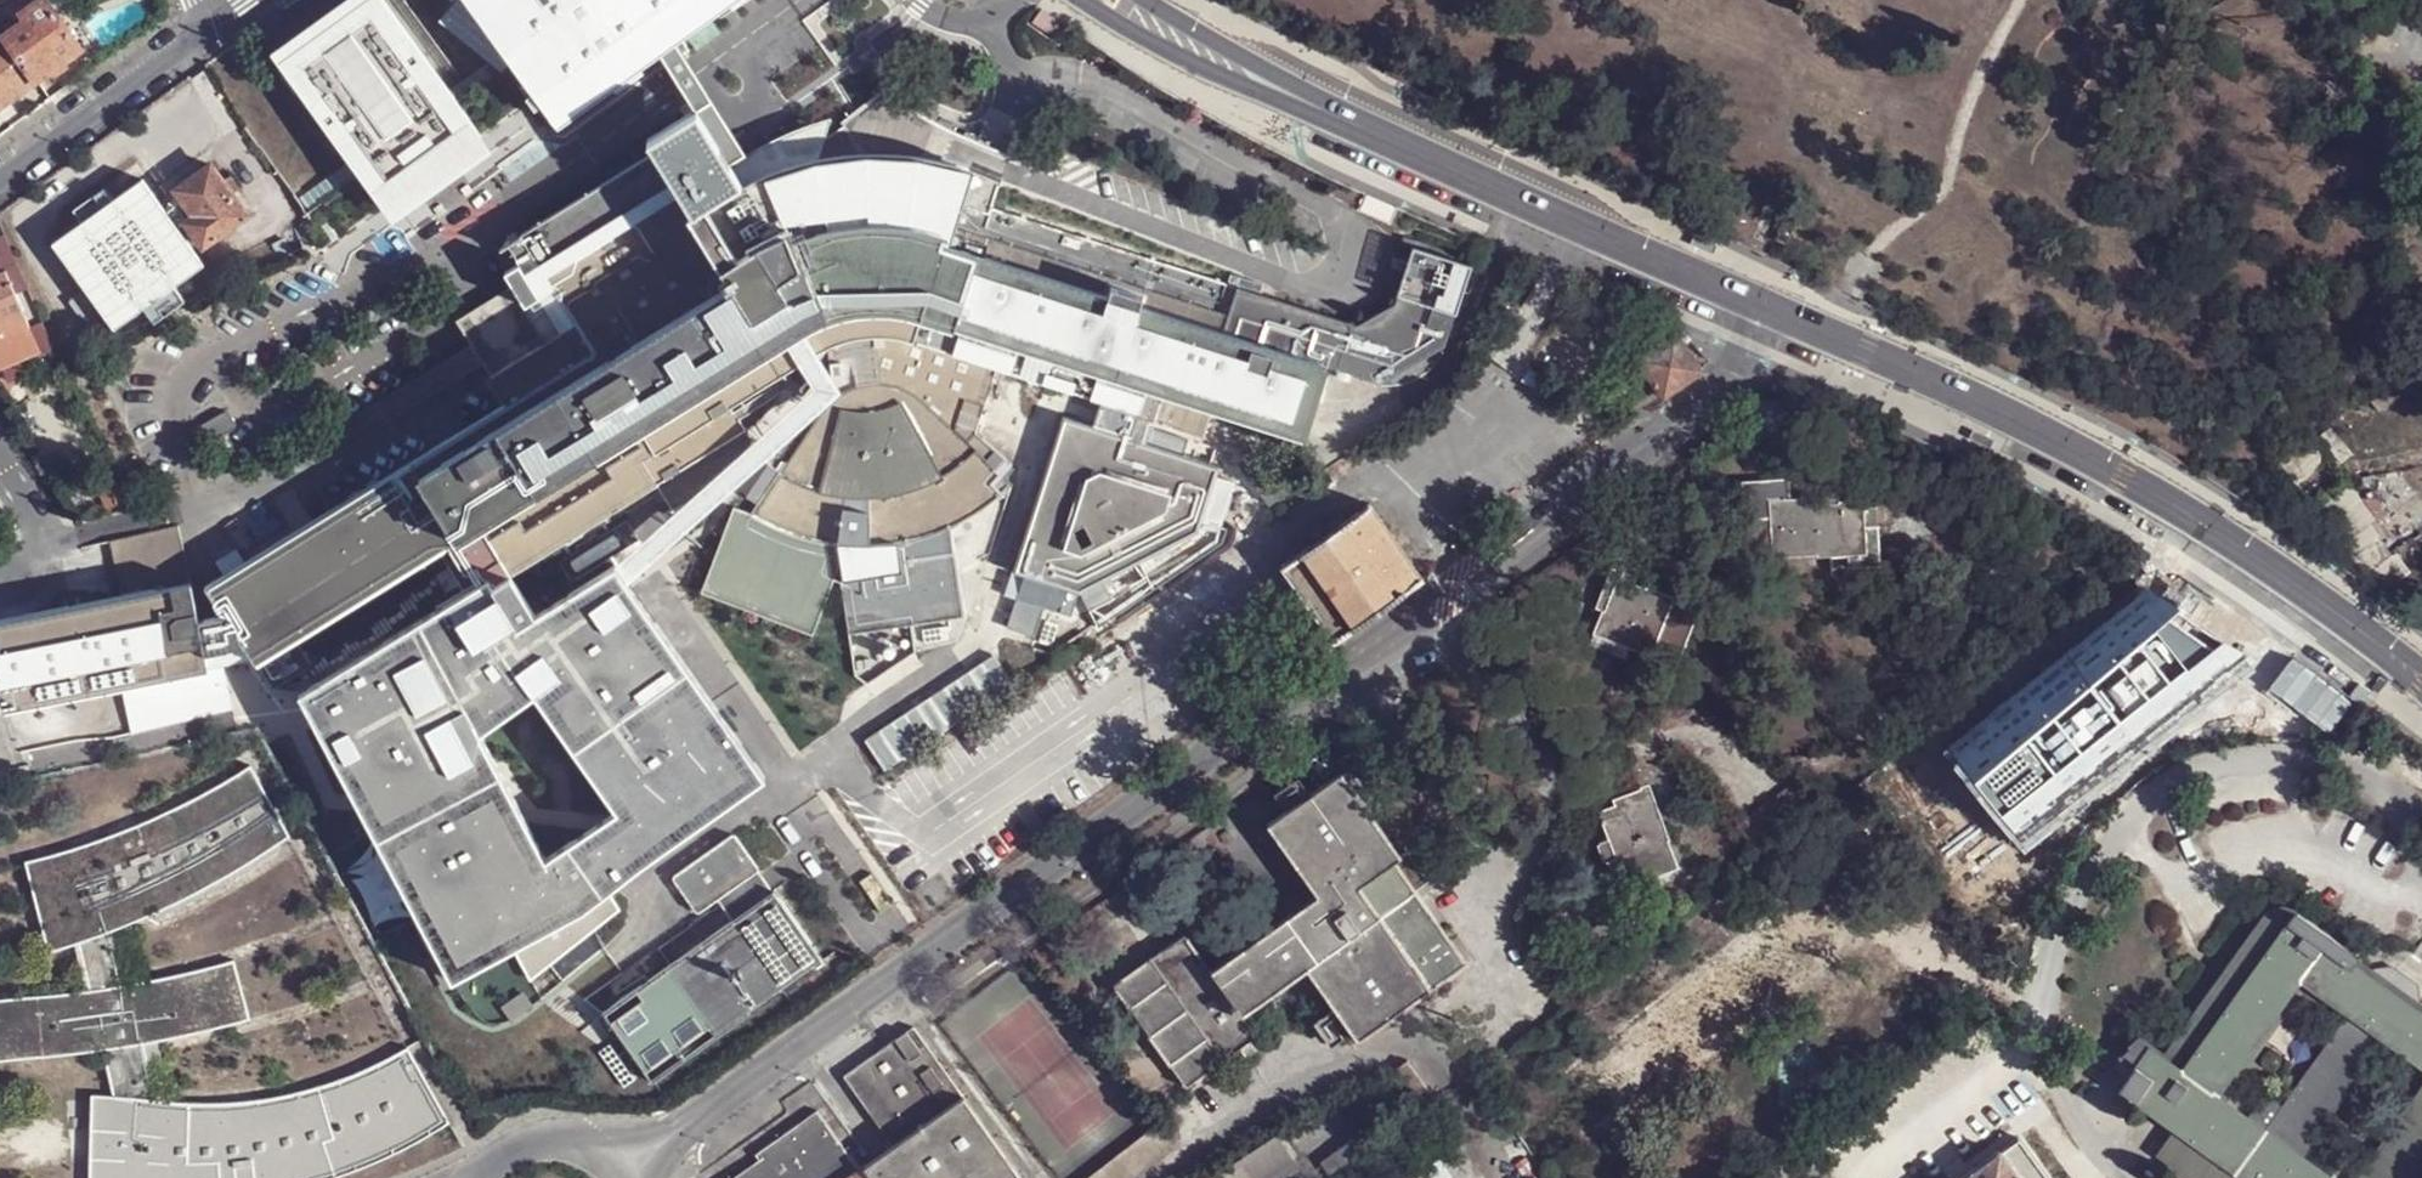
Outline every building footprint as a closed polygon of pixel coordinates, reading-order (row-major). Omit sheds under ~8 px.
[(29,22),(7,38),(40,82),(82,50),(46,0),(45,0),(24,15),(29,22)] [(352,8),(363,23),(343,38),(323,52),(363,106),(336,126),(359,157),(386,137),(395,151),(368,170),(311,211),(315,221),(308,226),(315,244),(433,166),(542,94),(519,61),(463,101),(436,121),(426,108),(453,88),(389,0),(363,0),(352,8)] [(519,61),(542,94),(556,115),(651,45),(668,35),(689,20),(716,0),(474,0),(519,61)] [(300,46),(286,56),(336,126),(363,106),(323,52),(343,38),(363,23),(352,8),(300,46)] [(697,120),(726,166),(743,156),(668,35),(651,45),(697,120)] [(7,38),(0,43),(0,109),(40,82),(7,38)] [(463,101),(453,88),(426,108),(436,121),(463,101)] [(297,639),(455,549),(478,590),(483,598),(508,582),(750,430),(742,418),(737,409),(766,392),(801,370),(813,364),(819,360),(844,346),(853,343),(861,341),(880,338),(885,338),(890,338),(918,343),(996,368),(1137,414),(1129,442),(1064,421),(1018,575),(1027,577),(1019,604),(1062,617),(1071,590),(1079,594),(1201,535),(1204,523),(1223,529),(1236,486),(1218,482),(1221,469),(1146,447),(1155,418),(1188,428),(1197,398),(1307,434),(1330,365),(1226,331),(1214,327),(951,244),(956,225),(961,204),(972,169),(947,162),(921,158),(872,156),(840,159),(839,159),(815,164),(805,167),(740,190),(726,166),(697,120),(647,151),(652,159),(512,248),(564,334),(581,362),(216,590),(231,615),(248,645),(258,661),(297,639)] [(386,137),(359,157),(368,170),(395,151),(386,137)] [(219,161),(184,186),(203,213),(189,222),(206,248),(254,214),(219,161)] [(138,183),(50,245),(113,331),(201,269),(138,183)] [(956,225),(986,235),(989,226),(993,212),(977,208),(961,204),(956,225)] [(1787,213),(1777,240),(1787,243),(1797,216),(1787,213)] [(1214,327),(1220,310),(986,235),(956,225),(951,244),(1214,327)] [(1402,242),(1413,246),(1393,300),(1358,323),(1227,279),(1222,301),(989,226),(986,235),(1220,310),(1214,327),(1226,331),(1330,365),(1381,381),(1389,376),(1393,382),(1429,360),(1426,354),(1445,343),(1470,264),(1452,259),(1455,252),(1405,235),(1402,242)] [(11,270),(0,273),(0,341),(30,327),(36,324),(11,270)] [(1659,322),(1631,340),(1669,396),(1689,385),(1678,369),(1698,356),(1668,334),(1659,322)] [(0,341),(0,348),(8,366),(40,352),(30,327),(0,341)] [(980,443),(996,368),(918,343),(890,338),(885,338),(880,338),(887,386),(867,389),(857,393),(852,396),(844,402),(836,409),(762,510),(790,524),(819,535),(836,538),(850,541),(881,542),(913,537),(943,529),(957,522),(971,515),(998,498),(1021,477),(980,443)] [(887,386),(880,338),(861,341),(867,389),(887,386)] [(1734,357),(1738,353),(1727,344),(1724,348),(1734,357)] [(1708,374),(1698,356),(1678,369),(1689,385),(1708,374)] [(612,575),(629,597),(843,398),(819,360),(801,370),(816,394),(612,575)] [(198,430),(207,446),(242,430),(234,410),(198,430)] [(2379,521),(2307,428),(2269,458),(2341,550),(2379,521)] [(1790,434),(1785,430),(1780,435),(1784,441),(1790,434)] [(129,504),(119,483),(103,491),(114,512),(129,504)] [(1773,557),(1817,554),(1817,557),(1831,557),(1866,554),(1863,508),(1863,500),(1838,501),(1839,503),(1830,504),(1829,497),(1769,500),(1773,557)] [(850,541),(836,538),(819,535),(790,524),(762,510),(735,503),(699,591),(814,635),(840,570),(849,631),(969,616),(957,522),(943,529),(913,537),(881,542),(850,541)] [(1288,560),(1306,591),(1316,585),(1343,631),(1428,582),(1383,505),(1288,560)] [(1866,554),(1880,567),(1876,507),(1863,508),(1866,554)] [(178,526),(111,541),(118,572),(185,558),(178,526)] [(2389,556),(2375,536),(2348,557),(2363,576),(2389,556)] [(2389,556),(2363,576),(2379,595),(2409,572),(2393,553),(2389,556)] [(1880,567),(1866,554),(1831,557),(1832,569),(1880,567)] [(1699,613),(1672,602),(1674,597),(1647,587),(1646,589),(1622,579),(1624,572),(1611,568),(1596,608),(1602,610),(1593,634),(1631,649),(1651,657),(1652,652),(1678,663),(1699,613)] [(447,989),(520,949),(536,974),(623,910),(611,890),(770,779),(629,597),(612,575),(609,571),(571,595),(534,619),(508,582),(483,598),(478,590),(302,700),(447,989)] [(231,615),(203,619),(195,582),(0,624),(0,716),(160,681),(215,670),(210,651),(248,645),(231,615)] [(2144,592),(1946,755),(2025,858),(2257,668),(2144,592)] [(1625,659),(1631,649),(1593,634),(1589,644),(1625,659)] [(297,639),(258,661),(275,691),(314,668),(297,639)] [(998,658),(864,735),(881,764),(1015,686),(998,658)] [(215,670),(160,681),(169,724),(241,709),(232,666),(215,670)] [(3,1065),(67,1059),(111,1053),(122,1101),(110,1100),(107,1177),(332,1177),(351,1173),(353,1177),(372,1169),(370,1164),(389,1157),(392,1162),(410,1153),(407,1148),(426,1138),(428,1144),(449,1132),(446,1126),(453,1122),(430,1082),(420,1087),(404,1057),(368,1075),(343,1084),(312,1094),(281,1101),(253,1105),(211,1107),(165,1103),(152,1048),(253,1024),(238,964),(188,976),(137,987),(125,932),(161,916),(164,920),(187,909),(238,882),(289,850),(272,816),(282,811),(257,767),(219,790),(192,805),(134,831),(101,844),(69,854),(33,863),(61,954),(87,946),(97,993),(0,1004),(0,1066),(3,1065)] [(1188,934),(1117,985),(1190,1086),(1260,1036),(1245,1014),(1309,968),(1337,1007),(1342,1014),(1360,1038),(1470,960),(1419,889),(1399,859),(1404,855),(1344,773),(1314,794),(1307,798),(1271,824),(1319,894),(1213,969),(1188,934)] [(1612,866),(1622,896),(1682,873),(1672,845),(1669,847),(1649,793),(1617,803),(1618,809),(1601,816),(1612,844),(1619,863),(1612,866)] [(728,835),(666,879),(692,915),(712,902),(754,872),(728,835)] [(1619,863),(1612,844),(1600,848),(1607,867),(1612,866),(1619,863)] [(1431,880),(1410,850),(1404,855),(1399,859),(1419,889),(1431,880)] [(754,872),(712,902),(727,924),(769,892),(754,872)] [(727,924),(595,1020),(642,1087),(819,962),(769,892),(727,924)] [(2299,912),(2292,906),(2282,904),(2273,907),(2266,914),(2268,916),(2167,1056),(2153,1049),(2140,1064),(2123,1090),(2178,1129),(2249,1177),(2338,1177),(2304,1155),(2387,1035),(2421,1060),(2421,1008),(2356,961),(2362,954),(2299,912)] [(2277,1017),(2267,1011),(2210,1089),(2220,1096),(2277,1017)] [(924,1025),(854,1074),(902,1141),(868,1166),(877,1177),(1033,1177),(924,1025)] [(2125,1053),(2140,1064),(2153,1049),(2155,1047),(2142,1038),(2125,1053)] [(2361,1177),(2377,1177),(2421,1114),(2421,1092),(2361,1177)] [(864,1168),(868,1166),(829,1109),(766,1152),(770,1158),(743,1177),(849,1177),(864,1168)] [(2377,1177),(2421,1177),(2421,1114),(2377,1177)] [(1094,1177),(1143,1177),(1185,1146),(1167,1123),(1094,1177)] [(2162,1152),(2198,1177),(2249,1177),(2178,1129),(2162,1152)] [(1302,1172),(1278,1135),(1240,1160),(1211,1177),(1292,1177),(1302,1172)] [(2003,1148),(2025,1177),(2051,1177),(2020,1135),(2003,1148)] [(1325,1169),(1327,1171),(1336,1166),(1337,1167),(1339,1169),(1366,1152),(1364,1150),(1361,1146),(1357,1138),(1321,1163),(1325,1169)] [(1959,1177),(2025,1177),(2003,1148),(2001,1146),(1959,1177)] [(868,1166),(864,1168),(849,1177),(877,1177),(868,1166)]
